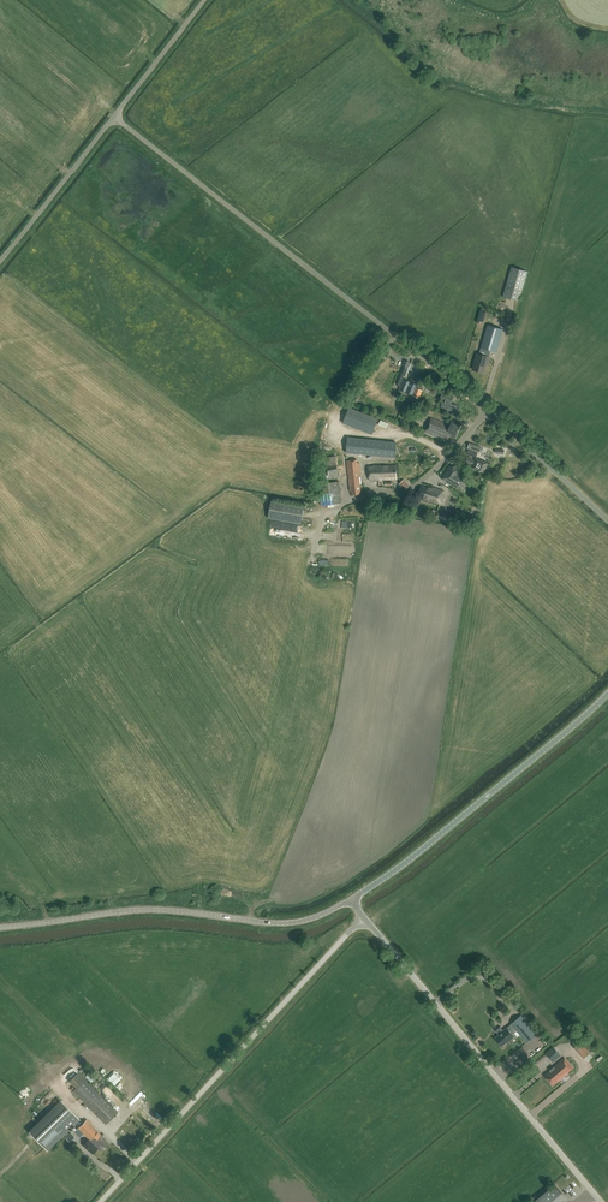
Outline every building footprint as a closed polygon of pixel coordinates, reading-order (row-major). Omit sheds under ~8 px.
[(519,301),(528,271),(511,267),(503,296),(519,301)] [(481,349),(491,352),(491,350),(496,352),(503,329),(488,325),(482,348),(481,349)] [(488,362),(491,352),(481,349),(480,354),(477,353),(474,364),(475,364),(473,369),(484,373),(487,361),(488,362)] [(400,385),(408,366),(405,364),(396,383),(400,385)] [(404,378),(400,389),(406,392),(413,395),(416,387),(418,384),(404,378)] [(419,397),(422,389),(416,387),(413,395),(419,397)] [(458,412),(460,406),(458,405),(451,402),(454,397),(443,392),(440,398),(446,400),(443,407),(452,411),(452,413),(457,415),(457,412),(458,412)] [(372,434),(378,418),(349,407),(343,423),(372,434)] [(451,426),(432,417),(426,431),(447,441),(450,434),(455,437),(461,425),(453,421),(451,426)] [(394,458),(396,442),(348,437),(346,452),(394,458)] [(481,447),(469,443),(468,448),(480,452),(481,447)] [(325,479),(339,478),(336,455),(327,457),(323,458),(323,461),(325,479)] [(473,459),(466,456),(464,462),(473,465),(472,467),(478,469),(477,470),(484,472),(488,462),(482,459),(474,457),(473,459)] [(352,459),(352,458),(349,458),(349,460),(347,460),(345,460),(346,465),(348,464),(350,490),(352,490),(352,494),(361,493),(360,483),(361,483),(361,475),(359,462),(357,462),(357,459),(352,459)] [(397,478),(396,464),(388,465),(385,465),(383,465),(369,465),(369,479),(381,479),(381,478),(389,479),(397,478)] [(462,468),(456,465),(455,466),(452,467),(449,465),(442,478),(452,484),(457,487),(458,485),(461,485),(463,486),(465,482),(464,481),(464,479),(465,477),(459,474),(462,468)] [(404,479),(399,484),(405,489),(410,485),(404,479)] [(321,505),(342,502),(339,481),(319,483),(321,505)] [(433,488),(421,485),(418,496),(424,498),(423,499),(440,504),(444,490),(433,487),(433,488)] [(408,500),(393,499),(392,507),(407,508),(408,500)] [(268,518),(301,524),(305,506),(272,500),(268,518)] [(368,510),(369,510),(375,508),(371,500),(365,503),(368,510)] [(447,520),(450,514),(437,510),(435,517),(447,520)] [(537,1033),(521,1015),(511,1024),(507,1028),(499,1034),(499,1035),(496,1038),(502,1046),(509,1039),(510,1040),(514,1036),(512,1034),(515,1031),(518,1035),(520,1034),(527,1042),(537,1033)] [(586,1063),(592,1058),(582,1044),(575,1049),(586,1063)] [(561,1055),(554,1047),(546,1054),(553,1062),(561,1055)] [(572,1068),(565,1058),(554,1067),(555,1068),(551,1071),(551,1070),(545,1075),(553,1084),(572,1068)] [(49,1077),(52,1081),(70,1065),(66,1061),(49,1077)] [(106,1123),(118,1112),(78,1072),(69,1080),(76,1087),(73,1090),(106,1123)] [(573,1084),(579,1078),(576,1074),(570,1080),(573,1084)] [(121,1104),(114,1094),(109,1098),(116,1107),(121,1104)] [(30,1132),(47,1149),(79,1119),(62,1101),(30,1132)] [(146,1117),(154,1125),(159,1120),(152,1113),(149,1116),(148,1114),(146,1117)] [(101,1134),(87,1119),(78,1127),(90,1139),(85,1145),(87,1147),(89,1149),(93,1153),(99,1148),(101,1151),(109,1143),(101,1135),(101,1134)] [(568,1199),(556,1184),(534,1201),(565,1201),(568,1199)]
